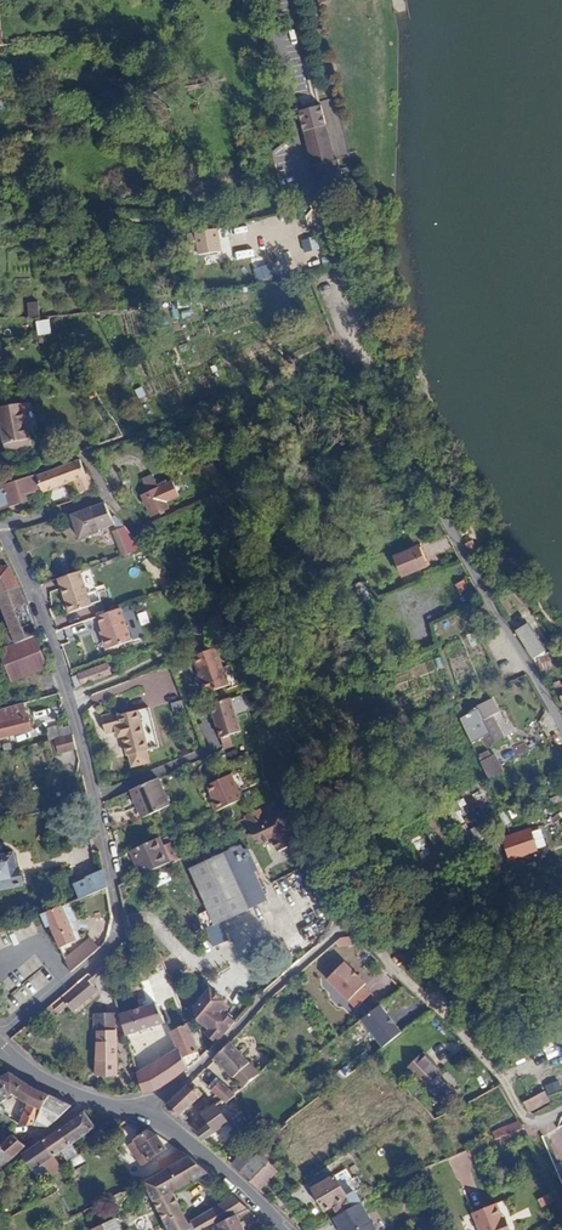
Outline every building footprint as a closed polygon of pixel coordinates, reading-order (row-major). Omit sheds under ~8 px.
[(332,162),(318,106),(298,110),(302,126),(312,166),(313,166),(332,162)] [(321,106),(318,106),(332,162),(340,183),(343,181),(337,160),(335,160),(321,106)] [(340,183),(332,162),(313,166),(319,188),(333,189),(340,183)] [(223,251),(219,228),(194,232),(198,255),(223,251)] [(33,316),(33,304),(24,305),(24,316),(33,316)] [(90,399),(97,395),(94,391),(93,389),(87,393),(90,399)] [(375,396),(362,401),(366,410),(379,404),(375,396)] [(362,399),(343,407),(349,419),(367,412),(366,410),(362,401),(362,399)] [(22,402),(0,407),(0,432),(4,455),(31,450),(22,402)] [(356,425),(358,436),(385,430),(383,418),(356,425)] [(79,493),(94,488),(87,474),(85,475),(79,459),(36,477),(40,489),(41,493),(74,481),(79,493)] [(143,483),(153,478),(151,473),(141,477),(143,483)] [(2,486),(8,507),(21,503),(20,496),(40,489),(36,477),(35,474),(15,481),(2,486)] [(157,488),(153,478),(143,483),(147,491),(140,495),(148,515),(165,507),(164,504),(157,488)] [(173,481),(157,488),(164,504),(180,498),(173,481)] [(8,507),(2,486),(0,487),(0,510),(8,507)] [(42,496),(45,509),(51,507),(48,494),(42,496)] [(115,531),(123,528),(114,515),(110,516),(103,502),(71,515),(79,539),(100,532),(99,529),(112,525),(115,531)] [(462,526),(456,528),(460,535),(466,533),(462,526)] [(140,550),(123,528),(115,531),(111,532),(121,557),(140,550)] [(470,541),(464,544),(468,552),(474,549),(470,541)] [(418,549),(409,552),(413,562),(416,571),(426,567),(418,549)] [(413,562),(409,552),(395,558),(399,568),(413,562)] [(402,577),(416,571),(413,562),(399,568),(402,577)] [(18,589),(7,568),(0,568),(0,596),(18,589)] [(84,608),(72,574),(50,581),(62,616),(84,608)] [(466,589),(461,581),(455,585),(459,592),(466,589)] [(0,596),(0,605),(1,608),(23,599),(18,589),(0,596)] [(26,606),(23,599),(1,608),(10,630),(16,645),(33,638),(38,636),(26,606)] [(480,620),(475,603),(463,606),(468,623),(480,620)] [(129,643),(118,611),(96,618),(101,634),(103,640),(102,643),(103,647),(107,649),(107,651),(129,643)] [(527,624),(524,626),(535,645),(539,643),(527,624)] [(535,645),(524,626),(516,631),(531,657),(540,652),(535,645)] [(10,630),(0,635),(0,651),(16,645),(10,630)] [(33,638),(16,645),(0,651),(0,654),(11,682),(46,668),(33,638)] [(230,686),(215,649),(193,658),(208,695),(230,686)] [(112,660),(106,663),(107,665),(111,675),(117,673),(112,660)] [(535,662),(537,670),(547,667),(545,660),(535,662)] [(111,675),(107,665),(73,678),(76,687),(111,675)] [(243,732),(232,697),(211,705),(221,738),(243,732)] [(475,721),(465,726),(466,727),(471,739),(473,743),(476,750),(486,745),(489,752),(506,744),(496,724),(503,720),(497,707),(474,719),(475,721)] [(133,737),(142,733),(138,712),(117,717),(116,715),(100,718),(104,735),(114,732),(115,739),(120,738),(121,742),(133,737)] [(0,722),(0,738),(33,729),(30,715),(0,722)] [(72,734),(69,724),(46,730),(48,741),(54,740),(73,735),(72,734)] [(146,753),(142,733),(133,737),(121,742),(124,757),(126,757),(129,769),(147,766),(144,754),(146,753)] [(76,750),(73,735),(54,740),(55,742),(52,743),(54,754),(58,754),(76,750)] [(517,765),(512,754),(496,762),(501,773),(517,765)] [(211,801),(215,811),(242,798),(231,773),(207,784),(214,800),(211,801)] [(559,776),(545,781),(548,789),(561,784),(561,782),(559,776)] [(129,792),(141,819),(169,808),(156,780),(129,792)] [(295,842),(280,811),(251,825),(259,841),(270,837),(277,850),(295,842)] [(459,831),(465,845),(484,838),(478,824),(459,831)] [(526,836),(528,843),(534,841),(532,834),(526,836)] [(164,850),(158,838),(129,851),(135,864),(164,850)] [(534,841),(528,843),(530,851),(536,849),(534,841)] [(205,929),(215,924),(265,900),(251,872),(257,869),(246,848),(241,851),(238,846),(190,869),(208,910),(199,915),(205,929)] [(22,884),(19,869),(15,870),(12,855),(2,857),(0,848),(0,889),(22,884)] [(170,863),(164,850),(135,864),(141,877),(153,871),(170,863)] [(72,902),(108,887),(103,871),(73,886),(77,896),(71,899),(72,902)] [(59,907),(39,916),(45,928),(48,927),(58,949),(76,942),(68,925),(59,907)] [(223,942),(215,924),(205,929),(213,947),(223,942)] [(63,960),(69,973),(103,945),(90,938),(63,960)] [(145,958),(149,967),(161,963),(157,953),(145,958)] [(145,958),(141,960),(144,969),(149,967),(145,958)] [(327,980),(357,1008),(370,994),(363,987),(365,985),(344,963),(327,980)] [(92,989),(82,977),(58,998),(68,1010),(92,989)] [(222,1036),(234,1022),(224,1013),(218,1008),(222,1002),(223,1000),(210,989),(194,1008),(198,1020),(208,1029),(205,1033),(217,1043),(222,1036)] [(218,1008),(224,1013),(228,1007),(222,1002),(218,1008)] [(154,1004),(118,1015),(124,1036),(164,1023),(154,1004)] [(113,1014),(98,1015),(98,1031),(96,1031),(98,1077),(117,1076),(115,1031),(113,1030),(113,1014)] [(178,1049),(182,1057),(196,1051),(185,1024),(170,1032),(177,1050),(178,1049)] [(250,1063),(230,1042),(226,1046),(215,1057),(233,1077),(250,1063)] [(186,1069),(186,1068),(182,1057),(178,1049),(177,1050),(164,1058),(173,1078),(186,1069)] [(436,1066),(422,1053),(406,1070),(423,1088),(427,1084),(447,1103),(455,1094),(435,1075),(432,1071),(436,1066)] [(155,1091),(173,1078),(164,1058),(146,1070),(155,1091)] [(259,1073),(262,1070),(259,1067),(255,1070),(250,1063),(233,1077),(243,1087),(259,1074),(259,1073)] [(136,1076),(140,1090),(155,1091),(146,1070),(136,1076)] [(9,1073),(0,1078),(0,1101),(10,1095),(13,1097),(15,1095),(14,1092),(26,1083),(9,1073)] [(210,1089),(222,1099),(226,1103),(235,1095),(220,1080),(210,1089)] [(177,1116),(203,1092),(190,1082),(189,1082),(167,1105),(177,1116)] [(412,1082),(407,1086),(418,1099),(424,1095),(412,1082)] [(34,1088),(26,1083),(14,1092),(15,1095),(22,1100),(34,1088)] [(49,1095),(34,1088),(22,1100),(27,1104),(18,1125),(35,1126),(42,1108),(49,1095)] [(523,1102),(528,1111),(549,1100),(544,1091),(523,1102)] [(42,1108),(35,1126),(48,1127),(71,1107),(49,1095),(42,1108)] [(228,1123),(216,1103),(202,1114),(207,1124),(195,1133),(197,1135),(203,1140),(228,1123)] [(84,1112),(83,1113),(59,1129),(70,1145),(94,1128),(84,1112)] [(523,1128),(519,1121),(498,1129),(501,1137),(523,1128)] [(69,1145),(58,1129),(41,1141),(52,1157),(69,1145)] [(70,1145),(59,1129),(58,1129),(69,1145),(70,1145)] [(154,1133),(147,1130),(133,1140),(149,1161),(167,1149),(158,1135),(154,1133)] [(12,1159),(24,1147),(10,1135),(0,1145),(0,1150),(12,1159)] [(251,1159),(239,1172),(258,1190),(274,1173),(272,1170),(274,1168),(263,1157),(267,1152),(265,1149),(271,1143),(269,1140),(265,1144),(251,1159)] [(41,1141),(19,1156),(38,1185),(50,1178),(48,1175),(42,1164),(52,1157),(41,1141)] [(186,1152),(183,1150),(169,1158),(170,1161),(162,1165),(163,1168),(172,1164),(172,1165),(192,1155),(186,1152)] [(244,1152),(231,1165),(236,1169),(239,1172),(251,1159),(244,1152)] [(172,1165),(143,1181),(164,1223),(183,1213),(172,1192),(207,1172),(192,1155),(172,1165)] [(42,1164),(48,1175),(59,1167),(52,1157),(42,1164)] [(351,1207),(359,1202),(353,1191),(357,1188),(346,1169),(313,1189),(326,1213),(330,1211),(331,1212),(335,1210),(338,1214),(351,1207)] [(541,1206),(558,1198),(555,1191),(538,1199),(541,1206)] [(248,1210),(234,1195),(224,1203),(235,1214),(248,1210)] [(507,1213),(502,1199),(472,1211),(480,1229),(516,1229),(517,1229),(513,1218),(510,1220),(507,1213)] [(235,1214),(224,1203),(202,1215),(208,1228),(235,1214)] [(363,1204),(334,1219),(340,1229),(379,1229),(363,1204)] [(183,1213),(164,1223),(168,1229),(175,1229),(188,1223),(183,1213)] [(235,1214),(208,1228),(209,1229),(243,1229),(235,1214)] [(175,1229),(204,1229),(208,1228),(202,1215),(193,1220),(188,1223),(175,1229)] [(92,1229),(129,1229),(122,1216),(92,1229)]
